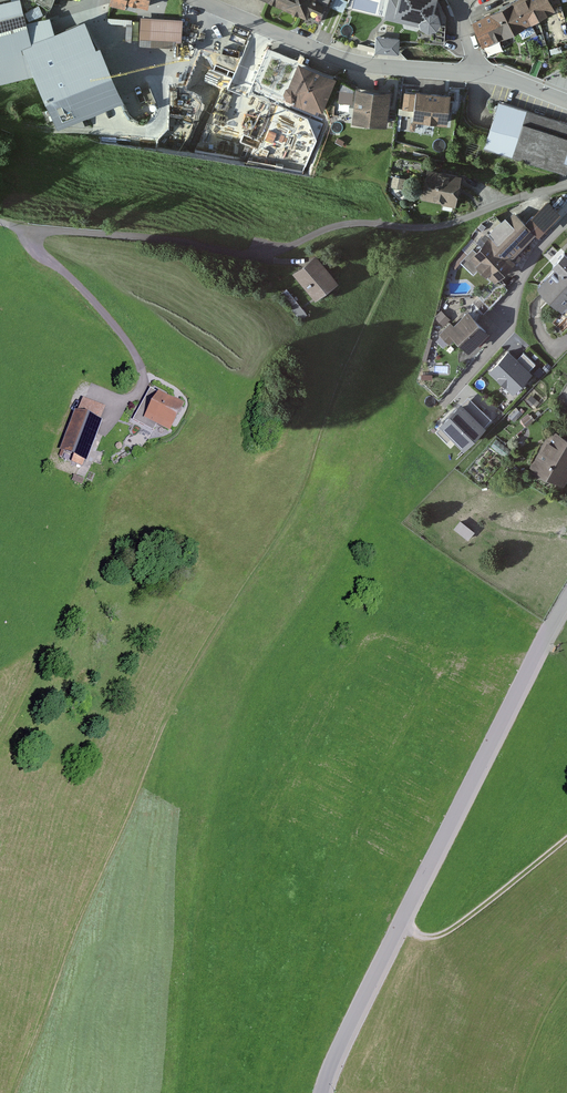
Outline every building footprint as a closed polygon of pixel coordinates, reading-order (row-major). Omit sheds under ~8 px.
[(35,77),(59,129),(124,97),(101,40),(95,43),(85,17),(55,31),(50,14),(27,24),(20,0),(7,0),(0,2),(0,85),(35,77)] [(320,20),(329,0),(273,0),(320,20)] [(333,7),(343,11),(347,1),(345,0),(336,0),(333,7)] [(385,16),(420,25),(428,29),(436,27),(441,18),(438,10),(435,9),(437,0),(388,0),(385,16)] [(538,21),(526,0),(519,0),(501,9),(513,33),(538,21)] [(538,21),(556,11),(550,0),(526,0),(538,21)] [(39,5),(26,12),(30,19),(42,12),(39,5)] [(484,47),(513,33),(501,9),(472,23),(484,47)] [(183,18),(140,16),(139,37),(140,37),(175,39),(182,39),(183,18)] [(399,36),(376,34),(375,48),(398,50),(399,36)] [(175,39),(140,37),(140,44),(175,45),(175,39)] [(338,77),(298,61),(289,85),(286,86),(284,93),(285,98),(292,100),(295,99),(294,103),(315,112),(316,109),(322,111),(338,77)] [(392,89),(356,85),(353,120),(388,123),(392,89)] [(451,91),(417,87),(416,91),(414,108),(413,119),(447,123),(451,91)] [(353,91),(339,90),(338,101),(352,102),(353,91)] [(414,108),(416,91),(405,90),(403,107),(414,108)] [(566,147),(566,122),(498,100),(483,147),(566,174),(566,173),(566,156),(564,156),(566,147)] [(337,136),(335,141),(342,145),(345,140),(337,136)] [(462,172),(428,166),(422,197),(442,201),(441,204),(456,206),(462,172)] [(405,178),(393,175),(391,185),(403,187),(405,178)] [(525,220),(537,232),(538,233),(561,210),(548,197),(525,220)] [(514,255),(537,232),(525,220),(514,210),(475,250),(473,247),(460,261),(473,273),(480,265),(495,280),(517,258),(514,255)] [(565,248),(551,261),(555,265),(539,282),(563,304),(566,300),(566,250),(565,248)] [(338,279),(317,252),(293,271),(315,298),(338,279)] [(308,314),(287,288),(282,292),(285,296),(282,298),(300,320),(308,314)] [(489,329),(469,308),(455,322),(452,320),(439,332),(449,342),(455,336),(469,350),(489,329)] [(440,309),(434,316),(444,325),(450,318),(440,309)] [(429,337),(423,359),(426,360),(433,338),(429,337)] [(508,348),(489,368),(513,390),(531,369),(530,368),(518,357),(508,348)] [(523,351),(518,357),(530,368),(535,362),(523,351)] [(547,362),(542,367),(546,370),(551,366),(547,362)] [(539,365),(533,372),(540,378),(545,371),(539,365)] [(185,405),(150,387),(133,420),(153,430),(156,424),(171,432),(185,405)] [(467,393),(439,423),(466,446),(493,417),(467,393)] [(531,395),(526,400),(533,407),(539,401),(531,395)] [(107,406),(83,397),(64,449),(87,458),(107,406)] [(516,407),(509,415),(515,420),(522,413),(516,407)] [(533,420),(528,413),(520,419),(526,426),(533,420)] [(527,466),(564,487),(566,481),(566,436),(550,426),(527,466)] [(497,438),(491,445),(506,456),(511,450),(497,438)] [(84,479),(74,475),(72,481),(82,485),(84,479)] [(460,520),(454,527),(468,539),(474,531),(460,520)]
